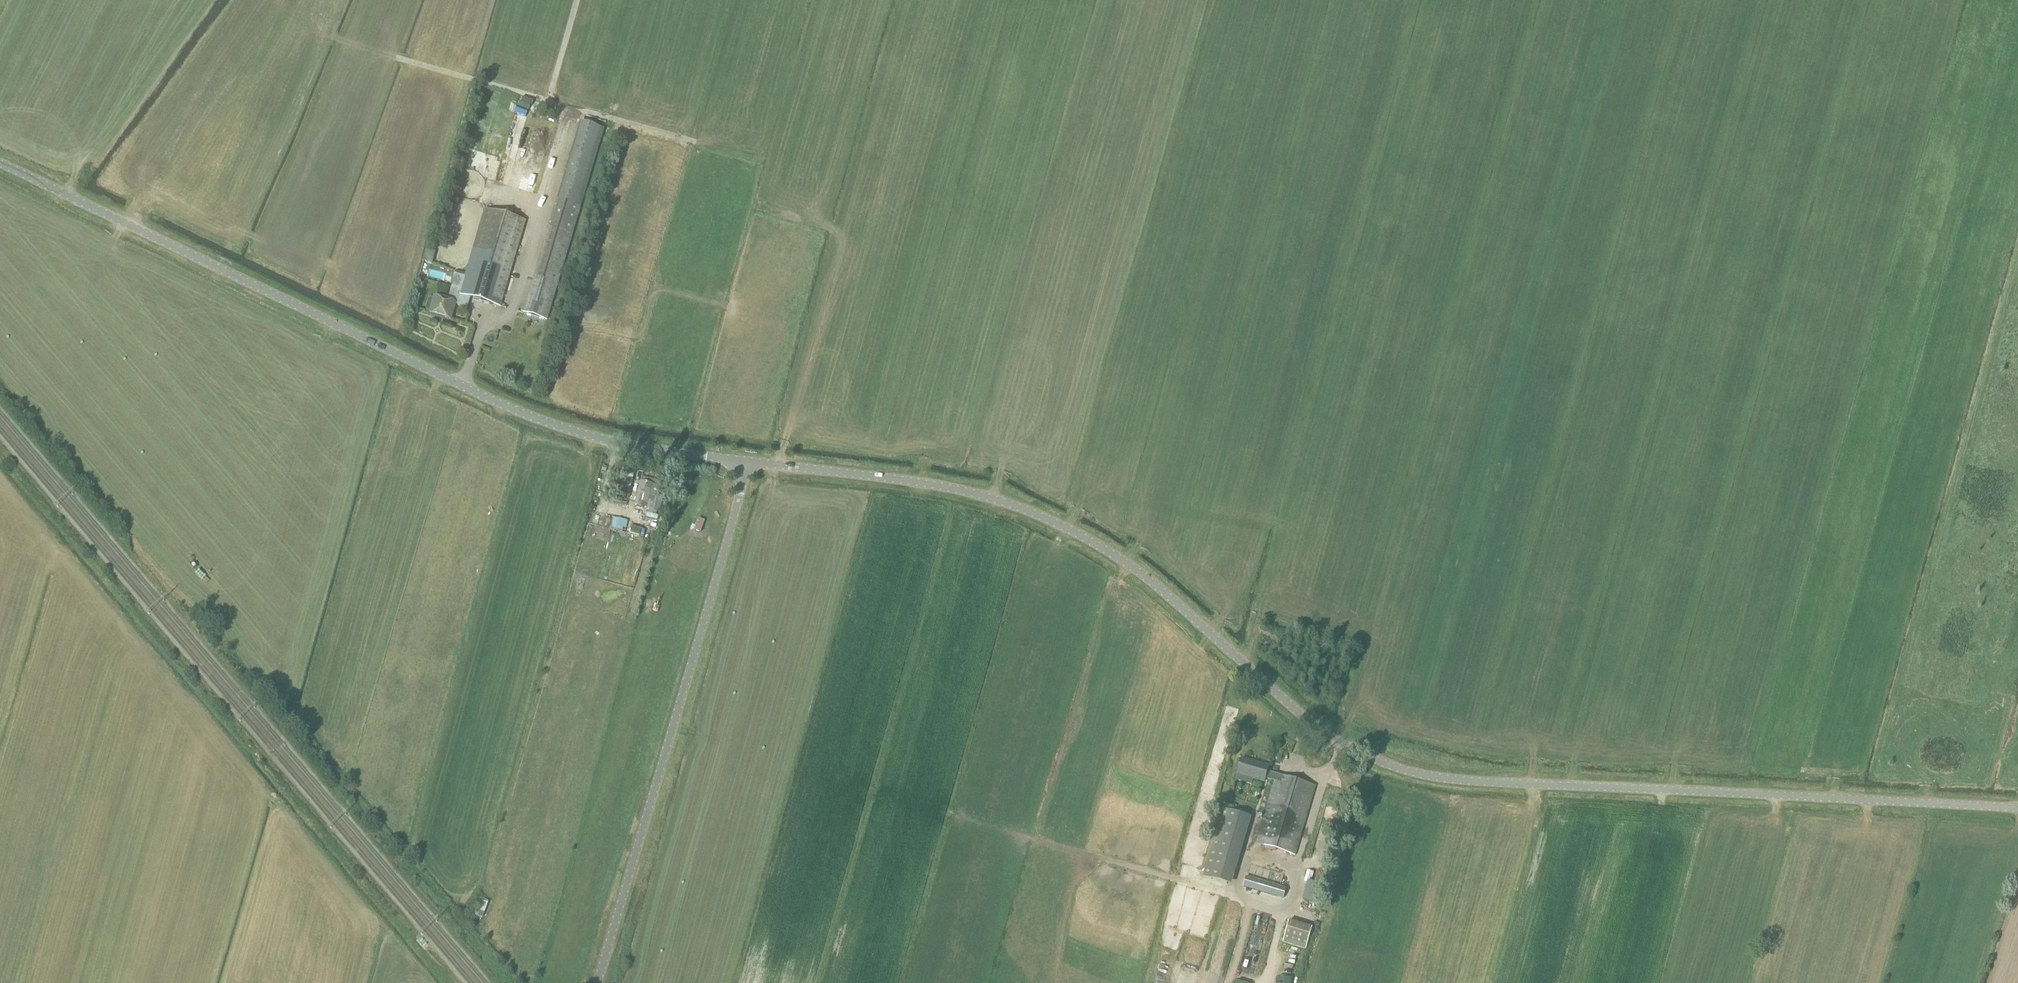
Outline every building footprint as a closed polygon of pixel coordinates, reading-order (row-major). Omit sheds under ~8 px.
[(579,122),(548,228),(523,313),(547,320),(572,235),(603,129),(579,122)] [(525,221),(485,209),(465,276),(453,273),(452,279),(452,286),(448,298),(443,296),(442,300),(434,298),(434,299),(431,298),(428,299),(426,308),(427,311),(430,312),(430,313),(431,314),(431,316),(435,317),(437,315),(450,319),(455,305),(467,308),(470,298),(500,307),(525,221)] [(660,487),(652,485),(640,482),(634,506),(654,511),(660,487)] [(1295,854),(1315,785),(1277,774),(1267,771),(1269,766),(1242,758),(1238,773),(1264,781),(1266,776),(1276,779),(1257,843),(1295,854)] [(1227,883),(1247,815),(1224,808),(1204,876),(1227,883)] [(1246,876),(1243,887),(1276,897),(1279,886),(1246,876)] [(1283,942),(1306,949),(1313,927),(1290,920),(1283,942)]
